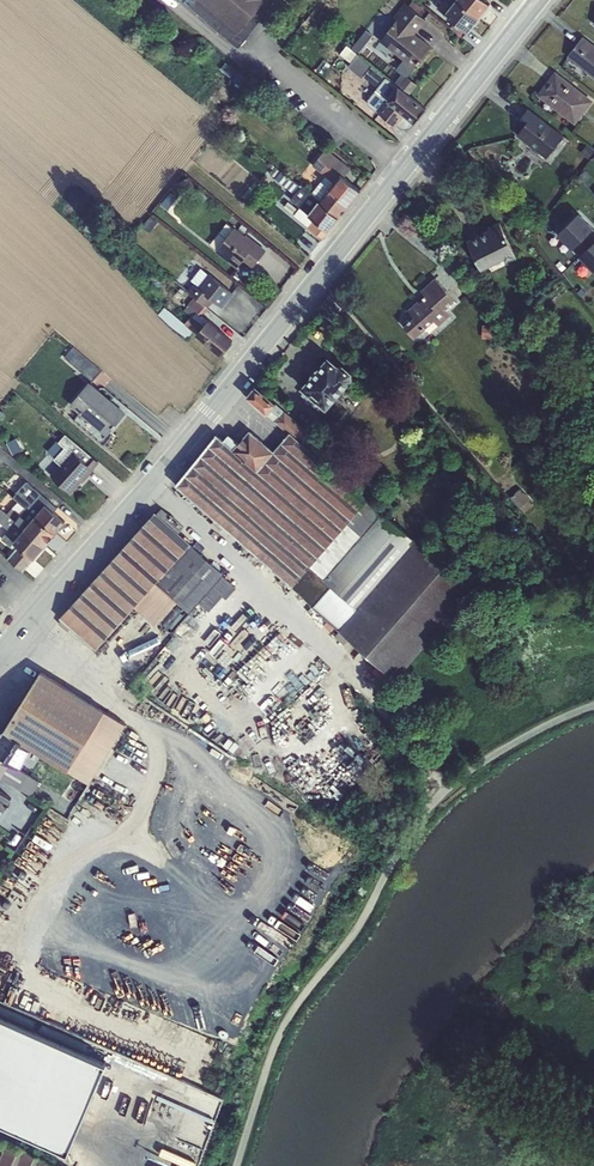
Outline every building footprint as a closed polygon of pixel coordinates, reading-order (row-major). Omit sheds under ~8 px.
[(238,47),(238,33),(199,0),(182,0),(238,47)] [(238,33),(267,0),(199,0),(238,33)] [(425,10),(413,0),(409,6),(421,16),(425,10)] [(457,0),(456,0),(446,13),(454,20),(468,32),(479,18),(457,0)] [(479,18),(490,4),(485,0),(457,0),(479,18)] [(381,40),(414,68),(431,46),(415,34),(425,20),(421,16),(405,3),(394,16),(397,20),(381,40)] [(462,37),(468,32),(454,20),(449,27),(462,37)] [(567,57),(593,77),(593,45),(583,36),(567,57)] [(362,76),(369,67),(358,57),(350,66),(362,76)] [(379,112),(399,86),(372,66),(365,75),(379,87),(367,102),(379,112)] [(537,95),(575,124),(593,101),(555,71),(537,95)] [(233,79),(237,82),(234,85),(243,92),(244,90),(247,92),(254,84),(239,72),(233,79)] [(379,112),(395,126),(404,114),(415,123),(425,109),(399,86),(379,112)] [(517,135),(546,158),(563,136),(528,109),(517,123),(523,126),(517,135)] [(404,114),(395,126),(403,128),(411,127),(415,123),(404,114)] [(581,152),(588,158),(593,151),(593,150),(587,144),(581,152)] [(320,201),(329,189),(330,189),(335,183),(341,174),(345,177),(351,168),(326,148),(313,165),(326,175),(311,195),(319,202),(320,201)] [(319,202),(311,195),(301,186),(284,173),(278,181),(295,194),(291,200),(300,207),(294,215),(319,236),(327,229),(309,213),(319,202)] [(329,189),(320,201),(339,217),(348,206),(361,190),(345,177),(341,174),(335,183),(330,189),(329,189)] [(339,217),(320,201),(319,202),(309,213),(327,229),(329,230),(339,217)] [(156,213),(174,227),(178,222),(160,208),(156,213)] [(559,235),(580,257),(582,255),(593,243),(593,228),(581,214),(559,235)] [(148,226),(155,236),(163,230),(156,220),(148,226)] [(467,240),(481,270),(504,259),(505,262),(516,256),(499,222),(488,226),(490,229),(467,240)] [(226,223),(210,244),(217,249),(233,229),(226,223)] [(217,249),(215,251),(236,268),(244,258),(254,265),(266,250),(246,234),(245,235),(235,227),(233,229),(217,249)] [(582,255),(593,267),(593,243),(582,255)] [(198,286),(209,274),(201,268),(191,280),(193,283),(198,286)] [(195,296),(207,307),(212,301),(222,307),(232,293),(209,274),(198,286),(193,283),(187,290),(195,296)] [(404,325),(415,337),(434,321),(439,325),(450,315),(445,308),(455,300),(436,278),(420,291),(424,296),(408,309),(414,317),(404,325)] [(188,320),(199,330),(207,321),(201,316),(207,307),(195,296),(185,310),(191,315),(188,320)] [(159,315),(191,340),(196,334),(165,307),(159,315)] [(199,330),(197,332),(221,356),(233,342),(208,320),(207,321),(199,330)] [(93,382),(102,371),(74,348),(65,358),(93,382)] [(312,377),(302,387),(306,390),(327,408),(353,379),(352,373),(343,365),(339,365),(329,357),(320,367),(317,368),(315,370),(313,372),(312,375),(312,377)] [(70,405),(107,436),(127,412),(90,381),(70,405)] [(268,413),(276,403),(256,387),(247,397),(267,414),(268,413)] [(323,413),(327,408),(306,390),(301,395),(323,413)] [(276,403),(268,413),(290,434),(291,433),(345,480),(350,473),(333,458),(336,456),(276,403)] [(239,442),(233,450),(257,471),(274,452),(249,430),(239,442)] [(176,484),(397,678),(474,590),(368,499),(368,500),(345,480),(291,433),(290,434),(274,452),(257,471),(233,450),(239,442),(229,434),(223,441),(216,434),(176,484)] [(18,436),(7,442),(14,455),(25,449),(18,436)] [(65,457),(50,474),(70,493),(82,481),(83,482),(94,470),(67,445),(60,452),(65,457)] [(36,516),(46,504),(54,511),(58,506),(27,481),(17,492),(18,492),(14,497),(18,501),(36,516)] [(520,507),(524,512),(533,504),(529,499),(520,507)] [(25,528),(36,516),(18,501),(7,513),(25,529),(25,528)] [(46,504),(36,516),(56,532),(66,521),(54,511),(46,504)] [(34,558),(14,541),(25,529),(7,513),(0,507),(0,522),(9,530),(1,538),(11,547),(16,550),(8,559),(22,571),(34,558)] [(177,601),(189,612),(224,573),(155,512),(60,617),(96,649),(135,606),(156,625),(177,601)] [(25,528),(45,545),(56,532),(36,516),(25,528)] [(25,528),(25,529),(14,541),(34,558),(45,545),(25,528)] [(4,731),(33,748),(90,783),(126,723),(41,671),(4,731)] [(247,703),(249,708),(257,705),(255,700),(247,703)] [(20,769),(33,748),(4,731),(0,738),(0,757),(20,769)] [(448,745),(441,752),(447,758),(459,746),(454,741),(449,746),(448,745)] [(40,781),(20,769),(0,757),(0,776),(18,787),(31,795),(40,781)] [(5,810),(12,798),(0,791),(0,818),(5,810)] [(70,1145),(109,1056),(0,1009),(0,1114),(70,1145)] [(0,1137),(0,1165),(63,1165),(0,1137)]
